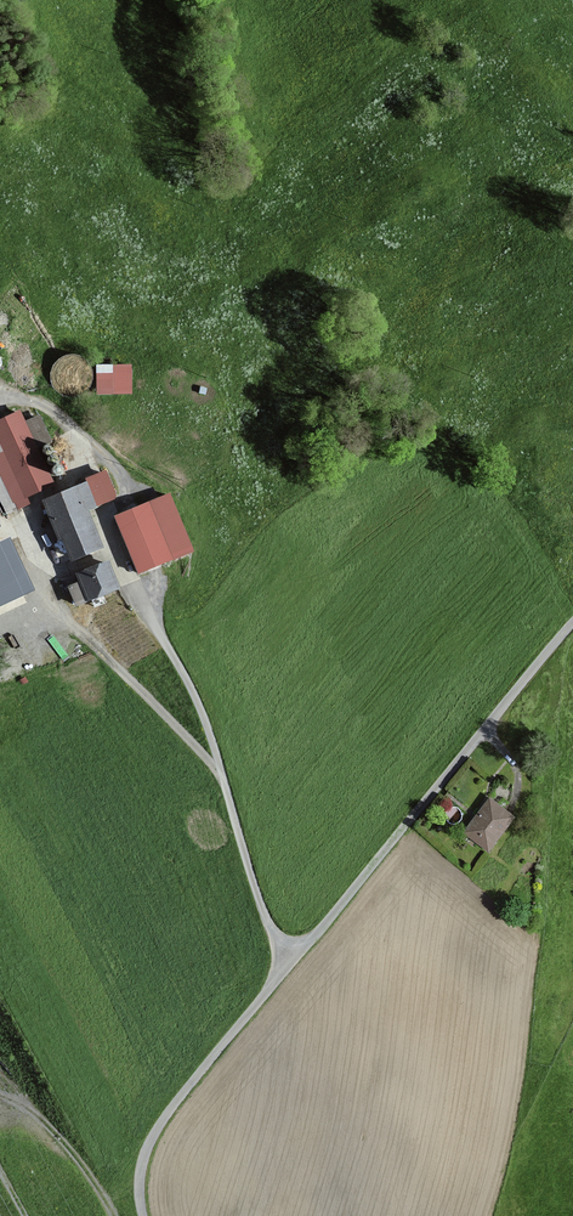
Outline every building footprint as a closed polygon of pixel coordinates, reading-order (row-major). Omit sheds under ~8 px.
[(129,366),(94,366),(94,395),(129,394),(129,366)] [(10,510),(24,505),(19,493),(49,481),(36,446),(44,443),(35,419),(18,426),(14,414),(0,419),(0,485),(10,510)] [(101,476),(39,502),(64,560),(96,546),(81,511),(111,498),(101,476)] [(113,518),(138,576),(157,568),(191,554),(166,495),(113,518)] [(32,590),(10,541),(0,545),(0,604),(32,590)] [(79,568),(82,575),(65,582),(75,605),(117,588),(104,557),(79,568)] [(462,834),(486,853),(513,819),(504,812),(489,800),(462,834)]
